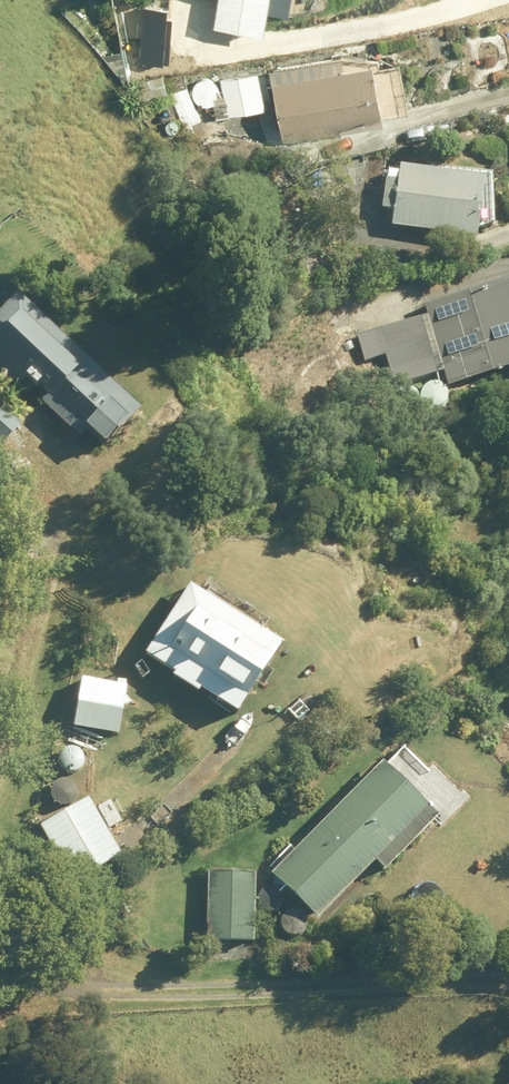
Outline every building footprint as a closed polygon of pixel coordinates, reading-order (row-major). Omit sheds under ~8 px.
[(269,0),(217,0),(214,27),(266,32),(269,0)] [(285,135),(389,117),(379,57),(275,75),(285,135)] [(229,115),(266,109),(259,72),(222,78),(229,115)] [(482,232),(485,177),(394,171),(391,226),(482,232)] [(508,369),(508,283),(430,306),(439,335),(384,350),(394,386),(442,373),(446,386),(508,369)] [(38,317),(18,298),(0,317),(0,327),(3,330),(0,333),(0,373),(15,388),(28,375),(101,444),(136,408),(86,360),(79,368),(32,324),(38,317)] [(19,422),(0,403),(0,441),(19,422)] [(235,714),(279,645),(190,587),(145,656),(235,714)] [(118,733),(124,688),(81,682),(75,727),(118,733)] [(382,764),(270,877),(315,921),(374,861),(380,867),(432,813),(382,764)] [(81,877),(119,855),(88,800),(41,827),(68,875),(72,882),(81,877)] [(251,941),(252,874),(208,874),(207,941),(251,941)]
